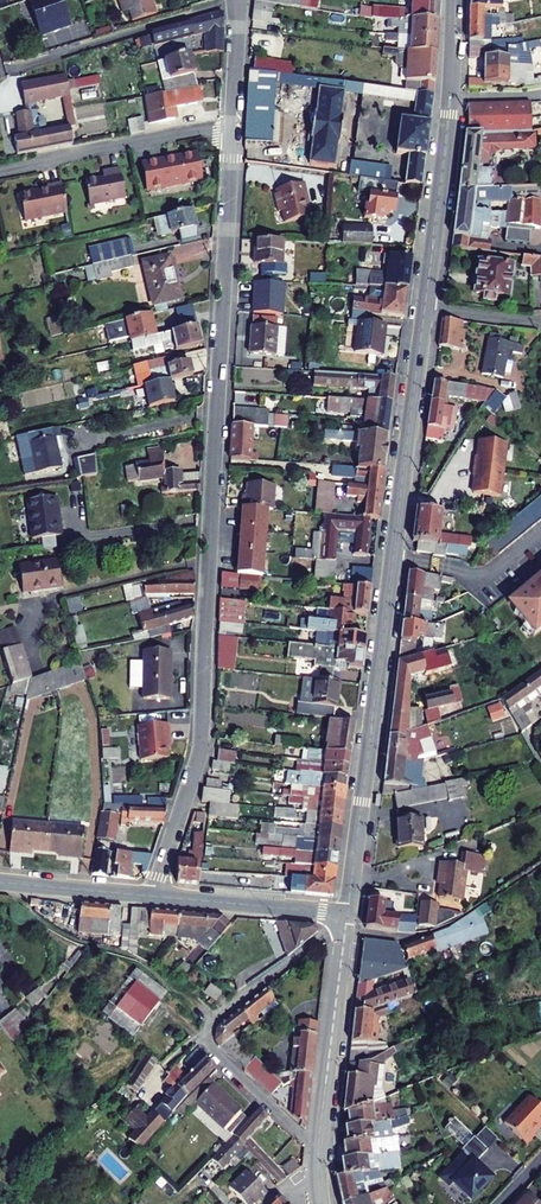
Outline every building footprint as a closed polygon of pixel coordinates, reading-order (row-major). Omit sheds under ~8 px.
[(58,0),(29,0),(28,0),(41,37),(68,27),(63,14),(62,14),(60,8),(61,7),(58,0)] [(119,5),(127,2),(133,22),(154,15),(150,0),(118,0),(119,5)] [(254,3),(273,5),(300,9),(301,0),(255,0),(254,3)] [(411,12),(395,11),(395,15),(388,14),(389,10),(373,9),(373,13),(360,10),(359,17),(386,21),(395,22),(439,22),(440,0),(412,0),(411,12)] [(469,8),(488,8),(495,8),(501,8),(501,0),(470,0),(469,8)] [(272,14),(273,5),(254,3),(253,12),(272,14)] [(469,8),(469,49),(496,50),(496,41),(496,34),(489,34),(488,8),(469,8)] [(488,8),(489,34),(496,34),(496,27),(495,8),(488,8)] [(501,10),(501,8),(495,8),(496,27),(505,26),(505,25),(504,16),(504,10),(501,10)] [(222,15),(151,33),(154,47),(209,33),(209,52),(222,53),(222,15)] [(512,16),(504,16),(505,25),(514,24),(512,16)] [(437,39),(439,22),(395,22),(386,21),(385,29),(397,30),(397,36),(437,39)] [(436,55),(437,39),(397,36),(377,33),(377,41),(397,44),(396,51),(436,55)] [(522,39),(496,41),(496,50),(506,50),(507,46),(514,46),(523,44),(522,39)] [(483,59),(484,70),(518,71),(518,54),(528,51),(527,43),(523,44),(514,46),(507,46),(506,50),(496,50),(469,49),(469,58),(483,59)] [(433,95),(436,55),(396,51),(385,49),(384,56),(397,58),(396,64),(400,69),(407,69),(406,91),(416,93),(433,95)] [(189,56),(157,64),(165,93),(197,88),(189,56)] [(294,64),(254,58),(253,71),(288,75),(293,76),(294,64)] [(518,71),(484,70),(484,80),(469,79),(468,87),(484,88),(484,85),(518,85),(518,71)] [(257,74),(248,74),(248,85),(257,86),(257,74)] [(293,76),(288,75),(286,86),(317,90),(331,92),(332,81),(293,76)] [(69,98),(64,78),(17,85),(19,106),(22,105),(23,111),(15,115),(18,138),(13,139),(17,156),(71,145),(68,128),(40,133),(42,128),(42,121),(37,118),(34,118),(32,104),(69,98)] [(343,83),(332,81),(331,92),(317,90),(314,114),(312,114),(308,141),(311,141),(307,165),(332,168),(336,144),(338,145),(341,118),(339,118),(342,94),(343,83)] [(406,91),(343,83),(342,94),(414,104),(416,93),(406,91)] [(277,89),(248,88),(246,109),(276,111),(277,89)] [(199,89),(144,98),(149,125),(175,121),(173,109),(197,105),(196,100),(201,100),(199,89)] [(432,107),(433,95),(416,93),(414,104),(432,107)] [(432,107),(414,104),(412,123),(418,124),(420,114),(431,115),(432,107)] [(468,105),(469,135),(533,133),(532,104),(468,105)] [(431,115),(420,114),(418,124),(412,123),(399,121),(394,154),(407,156),(403,185),(421,187),(431,115)] [(272,118),(246,117),(245,143),(271,144),(272,118)] [(281,119),(272,118),(271,144),(279,145),(281,119)] [(142,119),(127,121),(130,134),(144,132),(142,119)] [(466,135),(459,192),(506,190),(506,185),(505,180),(496,180),(496,175),(485,173),(486,158),(502,150),(535,149),(535,146),(535,133),(533,133),(469,135),(466,135)] [(194,155),(141,165),(146,191),(199,181),(194,155)] [(383,173),(348,167),(347,177),(382,182),(383,173)] [(102,179),(83,182),(88,208),(107,204),(107,202),(124,199),(118,169),(101,172),(102,179)] [(304,200),(299,183),(277,189),(278,194),(273,195),(278,212),(283,211),(286,222),(306,216),(304,208),(302,201),(304,200)] [(23,223),(66,214),(60,186),(46,189),(46,192),(18,197),(23,223)] [(451,249),(489,254),(491,242),(487,241),(487,238),(489,237),(490,231),(489,228),(500,230),(500,226),(540,230),(540,226),(539,188),(520,189),(509,190),(507,204),(507,208),(506,214),(490,215),(473,212),(456,210),(451,249)] [(459,192),(456,210),(473,212),(474,205),(507,204),(509,190),(506,190),(459,192)] [(394,198),(370,195),(368,208),(364,208),(363,219),(381,221),(383,212),(392,214),(394,198)] [(474,205),(473,212),(490,215),(491,208),(507,208),(507,204),(474,205)] [(190,214),(154,223),(158,241),(194,232),(190,214)] [(371,228),(342,227),(342,245),(371,246),(371,228)] [(127,241),(88,250),(92,266),(131,257),(127,241)] [(283,242),(256,241),(254,265),(261,265),(260,275),(271,276),(291,276),(291,253),(283,252),(283,242)] [(292,243),(283,242),(283,252),(291,253),(292,243)] [(410,259),(383,256),(381,266),(386,267),(385,278),(355,275),(355,287),(371,288),(383,288),(406,290),(410,259)] [(133,267),(131,257),(92,266),(96,282),(111,278),(110,273),(133,267)] [(531,269),(531,277),(540,277),(540,260),(539,260),(522,257),(521,267),(531,269)] [(168,258),(142,264),(146,279),(144,280),(148,295),(150,294),(153,306),(178,300),(175,286),(172,286),(171,282),(174,282),(168,258)] [(476,284),(475,294),(483,295),(482,302),(494,303),(495,296),(502,297),(503,281),(510,282),(511,269),(509,269),(510,265),(502,264),(499,261),(492,260),(489,262),(488,266),(479,265),(477,275),(476,284)] [(271,276),(260,275),(260,284),(271,285),(271,276)] [(253,284),(252,314),(282,316),(283,285),(271,285),(260,284),(253,284)] [(402,319),(406,290),(383,288),(381,303),(368,301),(351,298),(349,322),(358,323),(366,324),(367,315),(402,319)] [(371,288),(368,301),(381,303),(383,288),(371,288)] [(150,315),(104,326),(107,338),(119,335),(120,340),(129,338),(130,343),(143,340),(155,337),(150,315)] [(46,320),(50,337),(64,334),(60,317),(46,320)] [(277,319),(252,317),(249,356),(275,358),(277,319)] [(442,319),(438,347),(463,351),(465,337),(460,336),(461,331),(462,321),(442,319)] [(366,324),(358,323),(354,354),(378,357),(380,337),(383,337),(385,326),(366,324)] [(197,327),(155,337),(143,340),(146,349),(169,343),(169,341),(172,340),(175,352),(201,346),(197,327)] [(276,330),(275,357),(283,357),(285,331),(276,330)] [(143,340),(130,343),(132,352),(146,349),(143,340)] [(488,341),(482,376),(503,380),(504,374),(506,364),(508,353),(522,356),(523,348),(488,341)] [(169,358),(133,367),(138,388),(144,387),(169,381),(192,376),(189,363),(171,367),(169,358)] [(506,364),(504,374),(511,376),(513,365),(506,364)] [(394,379),(296,372),(296,390),(322,392),(322,387),(368,389),(367,401),(390,403),(394,379)] [(174,402),(169,381),(144,387),(149,408),(174,402)] [(430,402),(442,404),(442,405),(447,406),(448,397),(465,400),(466,387),(433,382),(430,402)] [(21,390),(23,406),(74,400),(71,383),(21,390)] [(482,408),(492,417),(503,404),(506,400),(495,392),(482,408)] [(509,401),(512,411),(520,409),(516,394),(508,396),(509,401)] [(389,417),(390,403),(367,401),(327,398),(326,412),(349,414),(349,418),(362,419),(363,419),(364,415),(389,417)] [(503,404),(492,417),(512,411),(509,401),(503,404)] [(442,405),(442,404),(430,402),(425,439),(437,441),(438,432),(440,419),(442,405)] [(268,411),(232,409),(231,426),(251,427),(267,428),(268,411)] [(386,436),(389,417),(364,415),(363,419),(362,419),(362,429),(345,428),(345,433),(386,436)] [(275,417),(274,427),(287,428),(288,417),(275,417)] [(443,420),(441,433),(458,436),(466,424),(443,420)] [(249,461),(251,427),(231,426),(229,460),(249,461)] [(58,427),(29,433),(38,473),(61,468),(54,438),(60,437),(58,427)] [(383,471),(386,436),(345,433),(323,431),(322,440),(355,442),(355,451),(358,451),(356,469),(383,471)] [(506,445),(479,442),(477,459),(474,458),(473,468),(502,471),(506,445)] [(149,465),(125,468),(127,483),(160,478),(161,483),(165,483),(165,472),(162,453),(159,454),(159,449),(146,451),(149,465)] [(95,455),(77,459),(81,477),(98,475),(95,455)] [(381,490),(383,471),(356,469),(332,467),(332,473),(337,474),(336,482),(346,483),(347,474),(355,475),(354,480),(360,480),(360,484),(367,484),(367,487),(347,484),(346,486),(381,490)] [(502,471),(473,468),(472,478),(475,478),(473,495),(499,498),(502,471)] [(179,471),(165,472),(165,483),(165,489),(162,489),(162,495),(199,492),(200,475),(179,476),(179,471)] [(274,486),(246,484),(245,497),(243,497),(242,509),(268,511),(272,511),(274,486)] [(377,520),(381,490),(346,486),(345,497),(355,498),(355,502),(365,503),(364,514),(363,518),(369,519),(377,520)] [(122,489),(99,491),(101,505),(123,502),(122,489)] [(486,542),(498,556),(540,520),(540,496),(486,542)] [(54,499),(28,502),(32,541),(47,539),(59,538),(62,537),(59,520),(57,521),(54,499)] [(337,504),(336,516),(344,517),(345,512),(345,505),(337,504)] [(268,511),(242,509),(237,575),(263,578),(268,511)] [(443,512),(416,509),(412,541),(417,542),(416,551),(434,553),(434,557),(445,558),(446,554),(466,557),(467,549),(476,550),(477,542),(471,542),(471,538),(440,534),(443,512)] [(365,557),(369,519),(363,518),(344,517),(336,516),(323,515),(321,528),(318,527),(317,533),(313,533),(311,551),(295,549),(294,560),(315,561),(312,582),(332,584),(334,561),(331,561),(332,554),(319,552),(320,538),(333,539),(334,534),(337,533),(355,534),(354,543),(352,555),(365,557)] [(333,539),(320,538),(319,552),(332,554),(333,541),(354,543),(355,534),(337,533),(334,534),(333,539)] [(60,550),(59,538),(47,539),(49,551),(60,550)] [(19,568),(23,594),(39,592),(39,590),(45,589),(45,591),(60,589),(56,563),(19,568)] [(373,570),(353,568),(351,587),(356,587),(371,589),(373,570)] [(194,596),(195,572),(168,578),(168,579),(159,579),(159,582),(145,582),(135,584),(139,600),(146,598),(146,595),(169,596),(194,596)] [(237,575),(221,574),(220,588),(262,592),(263,578),(237,575)] [(408,574),(405,599),(432,603),(434,591),(439,592),(440,583),(452,585),(453,580),(408,574)] [(534,636),(540,630),(540,574),(539,576),(528,585),(529,586),(508,603),(516,612),(514,613),(534,636)] [(139,600),(135,584),(122,587),(126,603),(139,600)] [(351,587),(342,586),(341,593),(343,593),(342,601),(329,599),(327,612),(354,615),(368,616),(371,589),(356,587),(351,587)] [(149,611),(146,598),(129,603),(132,615),(136,614),(149,611)] [(437,608),(438,604),(435,604),(432,603),(405,599),(403,622),(418,625),(419,623),(428,624),(431,607),(437,608)] [(237,601),(220,600),(218,622),(220,622),(235,623),(244,624),(245,618),(236,617),(237,601)] [(182,608),(180,603),(149,611),(136,614),(141,632),(133,634),(135,642),(173,634),(170,626),(193,620),(194,605),(182,608)] [(327,612),(316,610),(315,622),(300,621),(299,631),(326,633),(352,636),(354,615),(327,612)] [(490,619),(502,633),(506,632),(493,617),(490,619)] [(234,633),(235,623),(220,622),(218,632),(234,633)] [(403,622),(397,662),(413,658),(417,638),(441,641),(443,628),(418,625),(403,622)] [(2,654),(20,648),(15,630),(0,635),(0,648),(2,654)] [(315,632),(314,648),(321,649),(363,654),(365,637),(352,636),(326,633),(315,632)] [(237,638),(218,636),(218,669),(233,670),(237,638)] [(321,649),(287,645),(286,658),(314,661),(313,666),(321,667),(320,681),(337,683),(338,675),(332,675),(334,663),(349,664),(349,670),(362,671),(363,654),(321,649)] [(2,654),(11,687),(26,682),(30,680),(31,680),(20,648),(2,654)] [(397,662),(388,737),(404,739),(405,734),(408,734),(424,729),(424,701),(420,701),(420,689),(417,689),(415,682),(420,681),(421,683),(427,681),(426,676),(450,669),(444,649),(413,658),(397,662)] [(144,651),(142,699),(170,699),(171,652),(144,651)] [(349,664),(334,663),(332,675),(338,675),(339,671),(348,672),(349,670),(349,664)] [(79,664),(68,667),(65,689),(86,682),(79,664)] [(68,667),(31,680),(30,680),(25,702),(65,689),(68,667)] [(521,734),(531,726),(524,716),(532,711),(529,705),(539,697),(540,700),(540,672),(502,701),(521,734)] [(448,696),(424,701),(427,712),(426,712),(430,727),(441,723),(438,710),(462,705),(453,674),(451,674),(455,688),(446,690),(448,696)] [(339,683),(302,679),(300,704),(296,704),(296,705),(335,709),(336,710),(339,683)] [(6,688),(4,697),(10,698),(11,694),(23,696),(26,682),(11,687),(6,688)] [(501,704),(487,709),(491,722),(506,717),(501,704)] [(333,720),(335,709),(296,705),(295,716),(333,720)] [(356,724),(338,722),(337,730),(326,728),(323,746),(326,746),(325,753),(351,756),(356,724)] [(141,761),(169,759),(168,741),(170,741),(169,724),(142,727),(144,748),(140,748),(141,761)] [(404,739),(388,737),(385,760),(415,764),(423,761),(439,757),(433,740),(434,740),(429,727),(424,729),(408,734),(405,734),(404,739)] [(100,731),(102,748),(109,747),(108,731),(100,731)] [(274,746),(301,750),(302,741),(275,738),(274,746)] [(102,760),(102,783),(110,783),(109,760),(120,760),(119,750),(103,750),(103,760),(102,760)] [(229,764),(235,764),(236,753),(219,750),(217,762),(229,764)] [(325,753),(309,751),(307,763),(349,768),(351,756),(325,753)] [(381,794),(393,796),(404,794),(405,788),(412,789),(426,786),(424,780),(420,781),(423,761),(415,764),(385,760),(381,794)] [(217,762),(212,761),(211,771),(228,773),(229,764),(217,762)] [(348,780),(349,768),(307,763),(300,762),(298,773),(324,776),(348,780)] [(346,789),(348,780),(324,776),(298,773),(286,771),(284,784),(289,785),(294,786),(346,789)] [(444,786),(404,794),(393,796),(396,810),(448,800),(449,802),(463,800),(461,789),(468,787),(466,779),(443,784),(444,786)] [(220,781),(206,780),(205,789),(219,790),(220,781)] [(344,802),(346,789),(294,786),(289,785),(289,791),(281,791),(281,796),(282,796),(344,802)] [(205,789),(203,789),(200,802),(209,803),(226,804),(228,791),(219,790),(205,789)] [(342,815),(344,802),(282,796),(281,804),(301,806),(301,811),(306,812),(342,815)] [(148,799),(147,809),(165,810),(166,800),(148,799)] [(226,804),(209,803),(208,817),(238,819),(239,806),(226,804)] [(122,815),(121,827),(125,827),(126,823),(164,824),(165,810),(147,809),(104,805),(103,813),(122,815)] [(294,811),(274,809),(273,819),(293,821),(294,811)] [(341,828),(342,815),(306,812),(304,825),(341,828)] [(204,814),(196,813),(195,825),(203,826),(204,814)] [(102,814),(98,839),(111,841),(114,842),(118,818),(102,814)] [(397,821),(398,849),(423,848),(421,819),(397,821)] [(12,822),(9,852),(23,854),(24,849),(31,850),(45,851),(48,826),(12,822)] [(340,842),(341,828),(304,825),(304,832),(274,829),(274,826),(267,825),(266,836),(268,836),(340,842)] [(84,829),(48,826),(45,851),(60,853),(67,853),(67,858),(81,859),(84,829)] [(203,835),(194,835),(193,852),(188,852),(187,862),(178,862),(176,884),(199,885),(203,835)] [(338,855),(340,842),(268,836),(266,846),(282,847),(282,850),(338,855)] [(98,839),(96,850),(110,852),(111,841),(98,839)] [(129,844),(128,850),(146,852),(147,845),(130,843),(129,844)] [(282,850),(263,848),(262,856),(293,858),(293,865),(336,869),(338,855),(282,850)] [(96,850),(91,876),(105,877),(108,857),(115,858),(116,852),(110,852),(96,850)] [(153,857),(116,852),(115,858),(114,866),(118,866),(116,878),(129,880),(131,865),(141,867),(141,874),(145,875),(146,874),(153,857)] [(440,888),(439,897),(462,900),(466,870),(484,873),(486,855),(461,852),(460,865),(440,863),(437,879),(441,879),(440,888)] [(335,882),(336,869),(293,865),(285,864),(284,877),(291,878),(335,882)] [(333,898),(335,882),(291,878),(290,894),(333,898)] [(368,899),(365,928),(406,933),(415,933),(417,916),(399,916),(391,915),(392,903),(368,899)] [(492,912),(487,903),(450,929),(402,945),(408,960),(436,950),(437,954),(490,934),(484,918),(492,912)] [(422,903),(419,925),(436,927),(454,918),(451,911),(437,910),(437,905),(422,903)] [(77,934),(119,937),(122,909),(80,905),(77,934)] [(126,953),(135,958),(137,935),(138,931),(149,932),(149,936),(162,937),(163,936),(176,937),(178,914),(130,910),(129,924),(126,953)] [(178,914),(176,937),(191,939),(196,945),(220,918),(178,914)] [(229,926),(220,918),(196,945),(205,953),(229,926)] [(277,923),(287,957),(317,932),(315,926),(277,923)] [(126,953),(129,924),(123,924),(120,952),(126,953)] [(398,944),(363,941),(358,984),(362,985),(380,980),(402,972),(407,971),(405,962),(403,963),(398,944)] [(173,972),(181,978),(191,967),(182,962),(173,972)] [(102,1014),(132,1037),(165,994),(136,971),(102,1014)] [(415,997),(407,971),(402,972),(405,981),(382,988),(370,992),(376,1007),(369,1008),(370,1010),(398,1002),(415,997)] [(362,985),(358,984),(355,1010),(370,1010),(369,1008),(376,1007),(370,992),(382,988),(380,980),(362,985)] [(204,994),(215,1001),(221,993),(210,985),(204,994)] [(266,989),(239,1010),(247,1020),(261,1010),(263,1014),(266,1017),(279,1007),(266,989)] [(25,998),(30,1006),(39,1000),(33,992),(25,998)] [(400,1009),(398,1002),(370,1010),(355,1010),(349,1063),(369,1062),(388,1051),(385,1043),(376,1042),(378,1024),(374,1023),(375,1017),(400,1009)] [(216,1044),(218,1048),(234,1039),(250,1026),(251,1027),(256,1024),(254,1020),(250,1023),(247,1020),(239,1010),(219,1026),(218,1028),(216,1032),(215,1036),(215,1040),(216,1044)] [(247,1020),(250,1023),(254,1020),(258,1017),(263,1014),(261,1010),(247,1020)] [(0,1023),(0,1026),(14,1042),(26,1026),(14,1012),(0,1023)] [(296,1058),(294,1074),(312,1076),(317,1024),(299,1022),(297,1040),(294,1040),(292,1058),(296,1058)] [(290,1083),(293,1083),(294,1074),(290,1073),(287,1073),(272,1076),(234,1039),(218,1048),(270,1097),(281,1085),(283,1087),(290,1083)] [(393,1048),(388,1051),(369,1062),(349,1063),(343,1112),(348,1110),(372,1102),(385,1098),(380,1089),(384,1062),(392,1058),(391,1056),(396,1053),(393,1048)] [(185,1067),(187,1069),(202,1054),(198,1049),(185,1062),(185,1067)] [(137,1095),(157,1062),(146,1055),(136,1070),(131,1068),(120,1083),(137,1095)] [(206,1059),(192,1073),(201,1083),(215,1068),(206,1059)] [(167,1075),(169,1077),(178,1086),(178,1088),(187,1097),(201,1083),(192,1073),(187,1078),(175,1067),(167,1075)] [(290,1116),(305,1130),(312,1076),(294,1074),(293,1083),(294,1083),(290,1116)] [(178,1086),(169,1077),(164,1081),(173,1090),(166,1097),(168,1099),(162,1106),(165,1108),(157,1118),(153,1115),(147,1121),(141,1115),(145,1110),(140,1106),(128,1118),(125,1122),(136,1133),(128,1141),(139,1152),(177,1111),(185,1103),(184,1101),(187,1097),(178,1088),(178,1086)] [(190,1109),(226,1143),(234,1136),(248,1121),(239,1112),(240,1110),(223,1094),(221,1096),(205,1081),(185,1103),(177,1111),(183,1117),(190,1109)] [(289,1093),(283,1087),(281,1085),(270,1097),(281,1107),(287,1100),(289,1093)] [(528,1096),(503,1123),(526,1144),(535,1134),(533,1132),(537,1127),(539,1128),(540,1126),(540,1108),(528,1096)] [(372,1108),(372,1102),(348,1110),(349,1126),(395,1120),(406,1117),(405,1110),(392,1112),(391,1105),(372,1108)] [(250,1152),(280,1184),(287,1178),(250,1140),(269,1119),(260,1110),(235,1137),(250,1152)] [(415,1114),(406,1117),(395,1120),(349,1126),(345,1126),(347,1142),(391,1137),(390,1131),(417,1122),(415,1114)] [(250,1140),(287,1178),(290,1177),(256,1140),(274,1120),(271,1118),(269,1119),(250,1140)] [(474,1137),(456,1119),(445,1131),(464,1148),(474,1137)] [(498,1140),(486,1128),(476,1139),(488,1150),(498,1140)] [(243,1159),(250,1152),(235,1137),(234,1136),(226,1143),(212,1159),(223,1170),(238,1154),(243,1159)] [(391,1145),(391,1137),(347,1142),(344,1143),(345,1158),(397,1151),(397,1144),(391,1145)] [(476,1139),(474,1137),(464,1148),(461,1151),(463,1154),(439,1179),(449,1189),(452,1185),(470,1203),(493,1179),(476,1163),(488,1150),(476,1139)] [(400,1170),(397,1151),(345,1158),(342,1159),(344,1176),(379,1172),(400,1170)] [(289,1170),(293,1174),(300,1169),(297,1164),(289,1170)] [(244,1203),(255,1203),(267,1193),(247,1172),(229,1188),(244,1203)] [(387,1188),(379,1172),(344,1176),(336,1177),(342,1203),(387,1188)] [(185,1188),(191,1194),(202,1182),(196,1176),(185,1188)] [(387,1188),(342,1203),(388,1203),(394,1200),(387,1188)] [(512,1202),(515,1203),(537,1203),(523,1190),(512,1202)]
